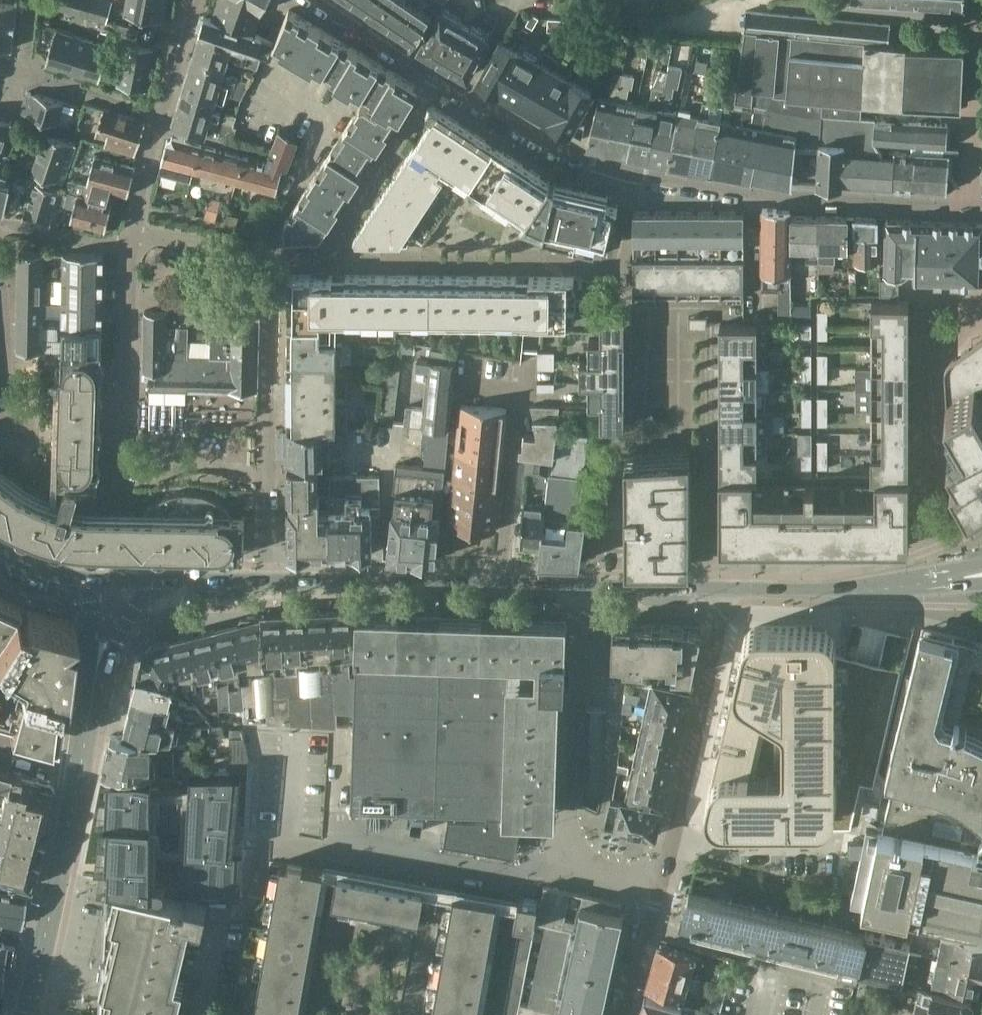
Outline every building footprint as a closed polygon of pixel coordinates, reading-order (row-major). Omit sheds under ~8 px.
[(10,47),(10,48),(13,48),(13,45),(12,45),(15,28),(16,21),(15,21),(17,4),(18,4),(18,1),(16,1),(5,0),(0,0),(0,46),(10,47)] [(59,7),(75,12),(78,0),(61,0),(59,7)] [(75,12),(91,16),(95,0),(78,0),(75,12)] [(91,16),(107,21),(112,0),(111,0),(95,0),(91,16)] [(124,13),(162,20),(162,19),(164,6),(165,6),(166,0),(127,0),(124,13)] [(213,18),(253,32),(261,11),(267,0),(219,0),(213,18)] [(376,20),(389,0),(362,0),(357,8),(376,20)] [(394,32),(415,0),(389,0),(376,20),(394,32)] [(394,32),(412,45),(432,13),(421,5),(424,0),(415,0),(394,32)] [(964,8),(966,8),(966,0),(852,0),(964,8)] [(466,22),(462,20),(443,8),(420,48),(423,49),(422,51),(434,58),(435,57),(438,59),(444,62),(466,22)] [(331,74),(349,45),(289,10),(280,29),(275,40),(273,44),(322,73),(323,71),(331,74)] [(743,30),(745,30),(889,44),(891,24),(746,11),(743,30)] [(526,24),(533,28),(539,17),(532,13),(526,24)] [(232,45),(250,51),(267,57),(275,40),(253,32),(213,18),(204,15),(199,33),(201,33),(201,34),(232,45)] [(555,31),(556,19),(548,18),(547,30),(555,31)] [(556,19),(555,31),(563,31),(564,19),(556,19)] [(588,21),(576,20),(576,28),(588,29),(588,21)] [(467,76),(490,36),(466,22),(444,62),(450,66),(450,67),(464,75),(465,74),(467,76)] [(602,23),(599,34),(607,36),(610,25),(602,23)] [(139,28),(122,24),(119,35),(137,39),(139,28)] [(271,25),(266,37),(275,40),(280,29),(271,25)] [(56,30),(48,57),(46,64),(99,81),(110,46),(56,30)] [(963,48),(963,47),(913,46),(889,44),(745,30),(741,57),(735,101),(754,104),(765,106),(785,110),(800,113),(814,115),(829,116),(829,125),(845,126),(846,117),(851,117),(852,103),(862,103),(862,102),(904,105),(905,101),(944,103),(944,102),(957,103),(957,104),(961,105),(962,101),(961,101),(961,92),(962,92),(962,90),(961,90),(961,82),(962,82),(962,80),(962,72),(963,72),(963,69),(962,69),(962,62),(963,62),(963,59),(963,51),(964,51),(964,48),(963,48)] [(232,45),(201,34),(197,46),(195,45),(192,56),(225,67),(228,56),(237,59),(240,50),(231,47),(232,45)] [(478,81),(497,91),(520,51),(501,41),(478,81)] [(121,64),(150,70),(154,48),(125,42),(121,64)] [(520,51),(497,91),(515,101),(538,61),(537,61),(542,53),(525,43),(520,51)] [(418,87),(349,45),(331,74),(337,77),(335,81),(360,96),(362,94),(382,106),(381,108),(378,113),(394,123),(398,118),(399,119),(418,87)] [(245,64),(256,68),(260,58),(249,54),(245,64)] [(225,67),(192,56),(189,65),(192,65),(189,74),(229,86),(245,90),(249,82),(223,74),(225,67)] [(533,112),(555,71),(538,61),(515,101),(527,108),(533,112)] [(121,64),(117,85),(146,90),(150,70),(121,64)] [(650,159),(669,163),(679,110),(668,108),(671,95),(673,96),(675,89),(678,90),(681,67),(669,65),(664,89),(663,93),(662,92),(650,159)] [(555,71),(533,112),(550,122),(573,81),(555,71)] [(587,145),(608,149),(623,73),(616,72),(613,84),(611,83),(608,99),(599,96),(587,145)] [(608,149),(628,153),(638,102),(628,101),(630,88),(633,88),(635,76),(623,73),(608,149)] [(185,80),(182,90),(215,100),(224,102),(227,93),(242,98),(243,94),(245,90),(229,86),(189,74),(187,81),(185,80)] [(592,92),(573,81),(550,122),(556,125),(569,132),(571,128),(592,92)] [(638,102),(628,153),(628,155),(650,159),(662,92),(663,93),(664,89),(653,87),(650,105),(638,102)] [(181,100),(179,108),(218,120),(221,112),(212,109),(215,100),(182,90),(179,100),(181,100)] [(29,115),(57,123),(64,102),(36,93),(35,94),(27,91),(21,112),(29,114),(29,115)] [(689,169),(690,168),(702,101),(693,99),(691,111),(680,109),(679,110),(669,163),(668,165),(689,169)] [(711,171),(721,118),(721,117),(710,114),(712,102),(702,101),(690,168),(710,172),(711,171)] [(852,103),(851,117),(848,185),(879,187),(881,155),(878,150),(874,143),(875,118),(861,117),(862,103),(852,103)] [(394,123),(378,113),(365,104),(361,105),(338,141),(367,160),(376,147),(378,149),(394,123)] [(753,110),(743,108),(731,175),(752,178),(752,176),(765,106),(754,104),(753,110)] [(618,204),(607,202),(608,196),(556,184),(556,183),(555,183),(550,181),(549,180),(549,181),(436,107),(434,107),(432,106),(431,107),(430,107),(429,108),(428,109),(427,109),(427,111),(427,112),(427,113),(428,115),(428,116),(429,116),(432,119),(417,143),(446,162),(441,170),(522,223),(522,224),(523,224),(543,232),(541,245),(594,257),(597,244),(609,247),(618,204)] [(721,118),(711,171),(731,175),(743,108),(734,106),(732,121),(721,118)] [(752,176),(772,180),(785,110),(765,106),(752,176)] [(135,154),(146,122),(104,108),(96,134),(107,137),(105,145),(135,154)] [(175,115),(172,125),(174,125),(173,126),(206,135),(231,143),(237,127),(233,126),(233,125),(223,122),(218,120),(179,108),(177,116),(175,115)] [(792,184),(793,183),(796,142),(800,113),(785,110),(772,180),(792,184)] [(226,113),(223,122),(233,125),(236,116),(226,113)] [(814,115),(800,113),(796,142),(820,143),(817,183),(842,184),(842,185),(848,185),(851,117),(846,117),(845,126),(829,125),(829,116),(814,115)] [(0,159),(12,122),(12,121),(0,117),(0,159)] [(878,150),(911,152),(944,154),(944,147),(946,147),(948,124),(918,122),(909,122),(909,123),(892,122),(892,120),(876,119),(876,118),(875,118),(874,143),(878,150)] [(267,162),(243,156),(237,183),(275,193),(281,166),(287,168),(298,140),(279,129),(267,162)] [(69,141),(45,133),(32,173),(57,181),(57,180),(64,182),(76,144),(69,142),(69,141)] [(183,168),(195,172),(202,145),(173,137),(167,140),(167,141),(161,163),(159,172),(180,178),(183,168)] [(338,141),(312,180),(344,201),(361,175),(359,173),(367,160),(338,141)] [(381,197),(416,220),(443,179),(437,175),(441,170),(446,162),(417,143),(381,197)] [(202,183),(212,185),(221,150),(202,145),(195,172),(204,174),(202,183)] [(221,150),(212,185),(224,189),(227,180),(237,183),(243,156),(221,150)] [(909,188),(911,152),(878,150),(881,155),(879,187),(909,188)] [(950,155),(944,154),(911,152),(909,188),(947,191),(947,190),(949,190),(957,184),(948,174),(950,155)] [(128,195),(128,194),(135,167),(95,156),(84,194),(83,195),(112,203),(115,192),(128,195)] [(1,206),(6,207),(12,181),(7,180),(8,172),(0,170),(0,208),(1,206)] [(26,204),(22,218),(51,225),(54,211),(57,201),(65,203),(68,191),(33,180),(26,204)] [(285,222),(285,238),(320,237),(344,201),(312,180),(285,222)] [(112,203),(83,195),(77,193),(77,194),(68,191),(65,203),(64,205),(74,207),(70,221),(105,230),(112,203)] [(402,243),(416,220),(381,197),(354,239),(355,240),(356,242),(356,243),(402,244),(402,243)] [(216,220),(220,201),(210,198),(205,217),(216,220)] [(187,206),(185,212),(196,214),(197,208),(187,206)] [(762,208),(762,212),(762,273),(762,286),(779,286),(780,314),(792,314),(791,273),(791,252),(791,216),(792,210),(777,209),(762,208)] [(634,212),(634,296),(641,296),(641,454),(627,454),(626,546),(805,545),(815,546),(909,545),(909,476),(876,476),(872,476),(753,476),(720,476),(707,476),(707,296),(721,296),(743,296),(744,296),(744,258),(744,212),(721,212),(634,212)] [(239,218),(227,215),(225,222),(237,225),(239,218)] [(818,262),(819,216),(810,216),(791,216),(791,252),(802,252),(802,262),(818,262)] [(819,216),(818,262),(835,262),(835,252),(847,252),(847,216),(828,216),(819,216)] [(877,262),(877,227),(877,219),(855,217),(855,262),(871,262),(872,267),(877,267),(877,262)] [(981,283),(981,223),(888,221),(888,220),(886,220),(886,222),(885,273),(898,273),(907,273),(907,272),(916,272),(915,280),(973,282),(981,282),(981,283)] [(19,253),(18,277),(42,277),(43,253),(19,252),(19,253)] [(68,253),(64,253),(64,254),(63,278),(103,279),(104,254),(68,253)] [(321,319),(321,275),(288,275),(288,319),(321,319)] [(321,319),(529,321),(574,322),(574,277),(321,275),(321,319)] [(42,277),(18,277),(18,302),(42,302),(42,277)] [(103,279),(63,278),(63,302),(103,303),(103,279)] [(899,279),(898,279),(880,279),(880,295),(899,296),(899,279)] [(230,358),(230,373),(224,373),(223,390),(258,391),(258,382),(260,291),(240,292),(213,291),(185,290),(185,300),(213,301),(213,339),(212,358),(230,358)] [(18,302),(18,326),(42,327),(42,302),(18,302)] [(103,328),(103,303),(63,302),(63,327),(103,328)] [(872,302),(872,325),(909,325),(909,302),(872,302)] [(149,388),(187,389),(188,339),(188,324),(166,324),(166,311),(145,310),(144,370),(150,370),(149,388)] [(818,325),(828,325),(828,311),(818,311),(818,325)] [(625,359),(625,338),(625,316),(601,316),(601,338),(589,338),(589,359),(625,359)] [(288,319),(288,329),(288,341),(321,341),(321,319),(288,319)] [(812,338),(812,323),(802,323),(802,338),(812,338)] [(720,324),(720,346),(758,346),(758,324),(743,324),(720,324)] [(828,325),(818,325),(818,339),(828,339),(828,325)] [(909,346),(909,325),(872,325),(872,346),(909,346)] [(42,327),(18,326),(17,351),(41,351),(42,327)] [(103,328),(63,327),(62,352),(102,352),(103,328)] [(223,390),(224,373),(230,373),(230,358),(212,358),(213,339),(188,339),(187,389),(223,390)] [(945,375),(945,387),(949,458),(950,462),(950,464),(950,466),(951,467),(952,469),(971,501),(973,505),(974,508),(976,510),(979,511),(981,512),(981,399),(977,389),(981,386),(981,339),(950,362),(947,364),(946,368),(945,371),(945,375)] [(321,341),(288,341),(287,361),(305,362),(337,362),(343,363),(343,342),(321,341)] [(720,346),(720,368),(758,368),(758,346),(720,346)] [(909,346),(872,346),(872,368),(909,368),(909,346)] [(407,405),(405,423),(409,424),(424,425),(425,426),(437,427),(448,428),(451,404),(455,357),(456,352),(430,348),(429,360),(418,359),(416,377),(428,378),(425,407),(407,405)] [(537,360),(555,360),(555,352),(537,351),(537,360)] [(60,420),(100,421),(102,353),(62,353),(60,420)] [(802,354),(802,368),(812,368),(812,354),(802,354)] [(818,368),(828,368),(828,354),(818,354),(818,368)] [(625,382),(625,373),(625,359),(589,359),(581,359),(581,382),(589,382),(625,382)] [(555,360),(537,360),(537,369),(555,369),(555,360)] [(287,361),(288,383),(288,429),(330,428),(330,427),(348,426),(347,372),(337,372),(337,362),(305,362),(287,361)] [(384,413),(395,414),(400,368),(369,365),(368,376),(388,378),(384,413)] [(720,389),(758,389),(758,368),(720,368),(720,389)] [(812,368),(802,368),(802,382),(812,382),(812,368)] [(828,368),(818,368),(818,382),(828,382),(828,368)] [(909,389),(909,368),(872,368),(872,389),(909,389)] [(625,426),(625,411),(625,382),(589,382),(589,403),(601,403),(601,426),(625,426)] [(555,383),(537,383),(537,392),(555,392),(555,383)] [(720,389),(720,411),(758,411),(758,389),(720,389)] [(909,389),(872,389),(872,411),(909,411),(909,389)] [(802,411),(812,411),(812,397),(802,397),(802,411)] [(818,411),(828,411),(828,397),(818,397),(818,411)] [(449,526),(494,530),(495,531),(507,408),(510,409),(510,408),(502,407),(502,408),(462,404),(461,404),(452,492),(449,526)] [(520,453),(527,453),(550,457),(551,457),(556,432),(557,423),(559,406),(531,405),(537,430),(537,435),(524,433),(523,446),(520,445),(520,453)] [(594,411),(564,408),(563,426),(593,429),(594,411)] [(720,433),(758,433),(758,411),(720,411),(720,433)] [(812,411),(802,411),(802,425),(812,425),(812,411)] [(828,425),(828,411),(818,411),(818,425),(828,425)] [(909,433),(909,411),(872,411),(872,433),(909,433)] [(98,494),(100,421),(60,420),(58,485),(65,486),(98,494)] [(424,425),(422,442),(423,442),(425,443),(423,466),(439,468),(445,468),(448,428),(437,427),(425,426),(424,425)] [(317,459),(317,465),(326,465),(326,459),(331,459),(330,428),(288,429),(288,460),(317,459)] [(586,518),(571,517),(571,506),(581,506),(584,477),(584,476),(588,435),(556,432),(551,457),(549,473),(549,475),(546,503),(545,503),(541,548),(540,558),(540,560),(562,561),(580,561),(585,524),(586,518)] [(720,433),(720,454),(758,454),(758,433),(720,433)] [(872,433),(872,454),(909,454),(909,433),(872,433)] [(344,448),(344,436),(331,436),(332,448),(344,448)] [(802,454),(812,454),(812,440),(802,440),(802,454)] [(818,454),(828,454),(828,440),(818,440),(818,454)] [(524,472),(549,475),(549,473),(551,457),(550,457),(527,453),(524,472)] [(758,477),(758,454),(720,454),(720,476),(753,476),(753,477),(758,477)] [(812,454),(802,454),(802,468),(812,468),(812,454)] [(828,454),(818,454),(818,468),(828,468),(828,454)] [(909,476),(909,454),(872,454),(872,476),(872,477),(876,477),(876,476),(909,476)] [(387,532),(384,555),(388,556),(412,557),(418,492),(421,466),(403,464),(396,463),(393,491),(396,491),(395,510),(393,510),(391,533),(387,532)] [(317,465),(305,465),(288,466),(289,524),(330,523),(330,506),(320,506),(320,494),(318,494),(317,465)] [(418,492),(412,557),(437,558),(445,468),(439,468),(423,466),(421,466),(418,492)] [(7,528),(20,535),(41,543),(51,546),(52,546),(80,544),(60,507),(53,505),(36,498),(26,493),(17,487),(2,477),(0,475),(0,524),(7,528)] [(330,476),(330,492),(330,506),(330,523),(331,554),(332,554),(332,555),(339,559),(346,559),(353,555),(353,554),(372,553),(372,511),(380,511),(380,475),(330,476)] [(97,531),(97,513),(98,494),(65,486),(60,507),(80,544),(85,544),(87,543),(88,543),(89,543),(90,542),(91,541),(92,541),(93,540),(94,538),(95,537),(96,535),(96,534),(96,532),(97,531)] [(64,550),(66,549),(76,551),(87,552),(90,554),(99,555),(102,553),(121,553),(132,553),(154,554),(156,555),(157,556),(159,557),(161,557),(163,557),(166,556),(168,555),(169,554),(187,554),(189,556),(190,556),(192,557),(193,557),(194,557),(196,557),(199,557),(200,556),(202,554),(220,555),(222,556),(223,557),(225,558),(227,558),(229,558),(231,557),(233,556),(235,555),(245,555),(245,515),(234,515),(231,511),(230,510),(228,508),(226,506),(221,501),(218,499),(215,497),(211,496),(208,494),(204,493),(200,492),(197,491),(193,491),(189,491),(186,491),(182,491),(178,492),(175,492),(169,494),(164,496),(159,499),(155,502),(149,507),(146,510),(145,511),(144,513),(124,512),(97,513),(97,531),(96,532),(96,534),(96,535),(95,537),(94,538),(93,540),(92,541),(91,541),(90,542),(89,543),(88,543),(87,543),(85,544),(80,544),(52,546),(51,546),(53,548),(54,549),(56,550),(57,551),(59,551),(61,551),(64,550)] [(520,546),(541,548),(545,503),(524,501),(520,546)] [(309,555),(331,554),(330,523),(289,524),(290,556),(294,556),(304,556),(304,555),(309,555)] [(0,593),(0,676),(1,677),(20,667),(55,632),(68,621),(69,620),(73,617),(67,615),(26,604),(20,615),(13,612),(20,602),(0,593)] [(334,697),(331,611),(308,612),(309,656),(323,656),(324,663),(321,666),(310,666),(311,692),(313,692),(313,716),(313,725),(335,726),(334,697)] [(355,655),(353,611),(331,611),(334,697),(335,726),(351,726),(355,655)] [(533,816),(534,816),(556,816),(560,688),(565,688),(566,648),(567,621),(567,618),(359,611),(358,611),(358,612),(356,612),(356,611),(353,611),(355,655),(351,726),(354,727),(351,810),(488,815),(488,819),(448,818),(446,832),(444,842),(515,854),(517,845),(522,816),(533,816)] [(309,656),(308,612),(285,614),(288,695),(290,723),(309,724),(310,706),(306,706),(306,692),(311,692),(310,666),(298,667),(296,664),(295,657),(309,656)] [(288,695),(285,614),(277,614),(265,615),(268,711),(268,722),(290,723),(288,695)] [(268,711),(265,615),(248,616),(248,625),(240,625),(240,623),(239,623),(239,630),(244,708),(245,721),(263,722),(262,711),(268,711)] [(55,632),(20,667),(1,677),(0,680),(0,721),(11,724),(10,728),(9,730),(56,743),(63,690),(54,688),(55,681),(64,684),(68,647),(69,628),(73,628),(72,621),(70,622),(68,621),(55,632)] [(239,623),(215,629),(219,685),(220,709),(244,708),(239,630),(239,623)] [(610,653),(610,662),(672,665),(672,675),(693,676),(703,626),(614,623),(613,653),(610,653)] [(730,822),(731,829),(732,829),(812,829),(831,829),(845,829),(851,829),(861,785),(874,788),(877,772),(887,729),(889,723),(901,670),(879,665),(876,665),(857,660),(845,657),(842,657),(837,656),(836,656),(813,656),(813,626),(788,626),(761,626),(760,626),(759,626),(758,626),(757,627),(755,627),(754,627),(753,628),(752,628),(752,629),(751,630),(750,630),(749,631),(748,632),(748,633),(747,633),(747,634),(746,635),(746,636),(745,637),(745,638),(744,639),(744,640),(739,661),(718,752),(718,754),(707,801),(707,802),(707,804),(707,806),(707,807),(707,808),(707,809),(708,810),(708,811),(709,813),(710,814),(711,815),(712,816),(713,817),(714,818),(715,819),(717,820),(718,821),(719,821),(721,822),(723,822),(724,822),(730,822)] [(922,628),(911,676),(906,675),(888,749),(892,750),(886,774),(895,776),(883,826),(868,823),(857,871),(852,899),(980,926),(981,925),(981,643),(977,642),(970,640),(922,628)] [(203,685),(219,685),(215,629),(194,635),(199,682),(203,682),(203,685)] [(194,635),(173,640),(174,670),(178,674),(181,675),(186,675),(186,677),(191,682),(199,682),(194,635)] [(139,670),(138,671),(173,679),(178,674),(174,670),(173,640),(152,645),(154,651),(148,657),(143,655),(139,670)] [(181,675),(178,674),(173,679),(138,671),(139,671),(135,688),(134,688),(180,700),(181,693),(190,686),(181,675)] [(648,706),(684,714),(689,691),(653,683),(648,706)] [(134,689),(134,690),(131,702),(135,703),(133,710),(181,720),(202,722),(208,719),(196,704),(187,704),(188,702),(180,700),(134,688),(134,689)] [(639,696),(626,693),(625,701),(637,704),(639,696)] [(643,728),(680,736),(684,714),(648,706),(643,728)] [(123,735),(160,735),(212,736),(212,728),(212,723),(208,719),(202,722),(181,720),(133,710),(132,713),(128,712),(124,732),(123,732),(123,735)] [(230,727),(230,736),(241,736),(240,729),(240,728),(230,727)] [(212,736),(225,736),(228,736),(224,728),(212,728),(212,736)] [(638,751),(674,759),(680,736),(643,728),(638,751)] [(111,735),(107,753),(103,771),(109,771),(153,771),(191,770),(190,753),(190,744),(160,745),(160,735),(123,735),(111,735)] [(244,736),(231,736),(231,760),(248,760),(244,736)] [(631,740),(620,738),(620,747),(629,749),(631,740)] [(633,773),(669,781),(674,759),(638,751),(633,773)] [(629,766),(618,764),(618,770),(628,772),(629,766)] [(50,801),(53,789),(54,789),(54,787),(53,787),(50,782),(50,781),(48,780),(47,781),(39,779),(39,778),(21,774),(21,773),(11,770),(11,769),(10,769),(0,767),(0,789),(50,801)] [(103,771),(91,828),(81,874),(152,885),(184,891),(211,895),(241,895),(245,831),(249,771),(231,771),(191,770),(153,771),(109,771),(103,771)] [(628,796),(664,804),(669,781),(633,773),(628,796)] [(46,823),(51,802),(50,802),(50,801),(0,789),(0,812),(46,823)] [(608,812),(605,823),(655,835),(658,824),(657,824),(658,822),(660,821),(662,816),(660,814),(660,812),(661,812),(662,808),(622,799),(618,815),(608,812)] [(876,814),(879,805),(865,802),(863,811),(876,814)] [(363,812),(361,820),(282,806),(245,1014),(503,1014),(528,872),(578,840),(598,814),(589,810),(580,806),(563,830),(532,849),(538,817),(363,812)] [(0,812),(0,834),(41,843),(46,823),(0,812)] [(35,864),(35,863),(33,863),(36,851),(33,851),(34,847),(39,848),(40,845),(40,846),(40,845),(41,843),(0,834),(0,855),(35,864)] [(35,864),(0,855),(0,880),(13,883),(13,881),(26,884),(26,885),(30,886),(31,883),(30,883),(34,866),(35,866),(36,864),(35,864)] [(186,892),(181,890),(179,896),(117,881),(113,900),(109,900),(102,1014),(176,1014),(179,1005),(185,978),(177,976),(193,912),(205,915),(209,897),(186,892)] [(613,956),(622,915),(624,915),(624,914),(620,913),(622,903),(583,894),(580,906),(582,906),(578,921),(564,918),(571,891),(545,885),(541,900),(537,922),(537,923),(546,925),(528,1005),(521,1003),(520,1006),(519,1012),(519,1014),(600,1014),(613,956)] [(17,924),(20,924),(21,921),(24,919),(25,913),(23,910),(24,903),(28,901),(29,893),(0,889),(0,921),(17,924)] [(866,934),(865,934),(755,907),(689,891),(683,917),(686,918),(685,920),(692,922),(690,930),(858,971),(866,934)] [(520,925),(519,932),(533,935),(535,927),(520,925)] [(519,932),(517,940),(532,943),(533,935),(519,932)] [(902,981),(909,952),(910,943),(866,934),(858,971),(902,981)] [(981,967),(981,943),(942,934),(937,958),(981,967)] [(517,940),(516,947),(531,949),(532,943),(517,940)] [(1,963),(1,962),(12,964),(14,946),(4,944),(4,943),(0,942),(0,963),(1,963)] [(654,965),(688,975),(692,962),(699,964),(702,956),(662,944),(659,953),(658,952),(654,965)] [(516,947),(515,953),(529,955),(531,949),(516,947)] [(515,953),(514,959),(528,962),(529,955),(515,953)] [(937,958),(932,981),(978,991),(981,976),(981,967),(937,958)] [(514,959),(513,965),(527,968),(528,962),(514,959)] [(5,984),(8,982),(9,975),(7,972),(8,964),(12,964),(1,962),(1,963),(0,963),(0,984),(5,984)] [(513,965),(512,972),(526,974),(527,968),(513,965)] [(654,965),(650,978),(652,978),(650,987),(690,998),(692,990),(685,987),(688,975),(654,965)] [(716,983),(727,986),(731,973),(720,970),(716,983)] [(512,972),(510,978),(524,980),(526,974),(512,972)] [(861,977),(856,998),(869,1001),(874,980),(861,977)] [(509,983),(509,984),(523,987),(524,980),(510,978),(509,983)] [(727,986),(716,983),(712,997),(723,1000),(727,986)] [(509,984),(508,991),(522,993),(523,987),(509,984)] [(915,1011),(929,1014),(969,1014),(973,1013),(975,1006),(972,1003),(972,1001),(933,992),(920,989),(918,1000),(917,1000),(914,1011),(915,1011)] [(508,991),(507,997),(521,999),(522,993),(508,991)] [(639,1014),(709,1014),(710,1013),(645,994),(641,1010),(639,1014)] [(507,997),(506,1003),(520,1006),(521,999),(507,997)] [(506,1003),(505,1010),(518,1012),(520,1006),(506,1003)]
